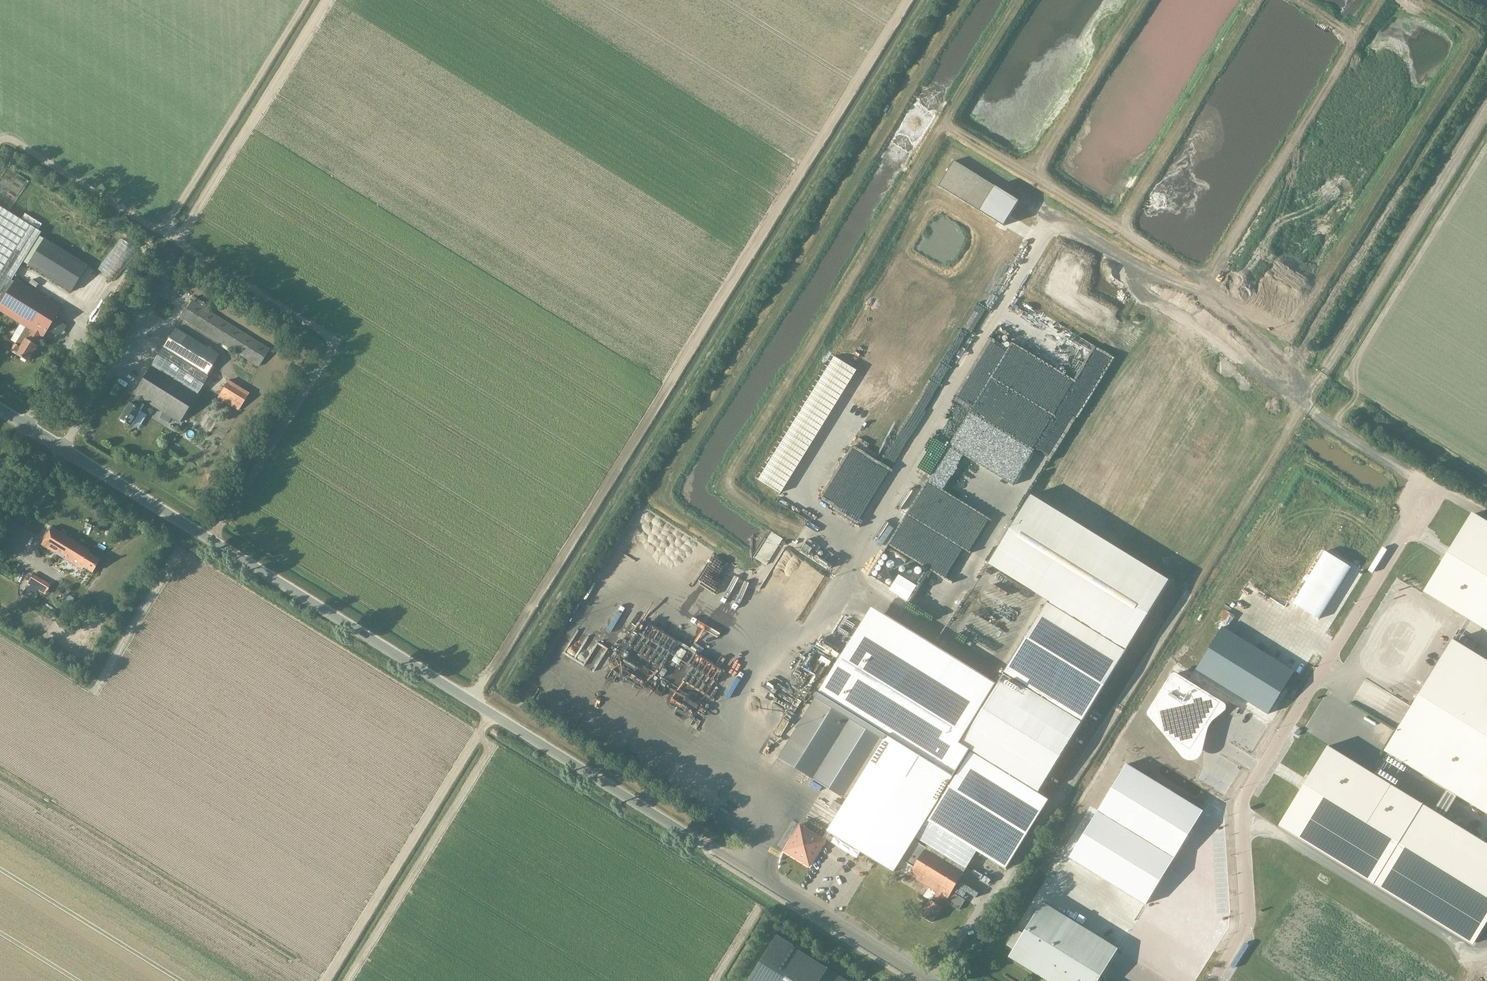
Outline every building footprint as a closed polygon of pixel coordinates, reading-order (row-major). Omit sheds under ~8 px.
[(954,160),(939,186),(1004,226),(1019,201),(954,160)] [(1058,178),(1063,175),(1059,168),(1054,171),(1058,178)] [(26,327),(15,345),(11,351),(16,354),(27,361),(37,346),(35,345),(40,336),(43,338),(61,308),(16,279),(14,282),(11,280),(23,262),(71,292),(87,266),(44,239),(39,236),(41,232),(0,207),(0,311),(26,327)] [(258,367),(269,350),(192,301),(181,318),(258,367)] [(179,422),(194,398),(196,395),(197,395),(209,376),(206,375),(219,355),(175,328),(134,394),(137,396),(131,404),(129,403),(120,419),(131,426),(141,410),(139,409),(144,401),(179,422)] [(238,411),(249,393),(228,380),(217,398),(238,411)] [(1093,474),(1101,476),(1103,469),(1096,467),(1093,474)] [(801,484),(800,474),(790,474),(791,485),(801,484)] [(1147,496),(1151,485),(1146,484),(1143,494),(1147,496)] [(780,505),(791,506),(792,494),(782,493),(780,505)] [(1006,868),(1049,800),(1038,793),(1169,580),(1111,544),(1031,494),(989,563),(1049,600),(997,683),(996,682),(982,704),(859,628),(836,665),(819,693),(818,692),(817,692),(818,693),(779,757),(847,799),(843,806),(834,800),(834,801),(835,802),(831,808),(839,812),(828,830),(894,871),(896,867),(909,875),(929,887),(924,896),(930,900),(921,915),(932,922),(941,906),(945,901),(959,910),(965,900),(952,891),(964,871),(977,850),(1006,868)] [(1139,494),(1126,515),(1130,518),(1143,497),(1139,494)] [(934,541),(904,526),(908,518),(908,511),(888,550),(888,557),(894,563),(895,564),(904,564),(904,547),(931,547),(931,544),(939,548),(932,561),(939,567),(938,576),(943,579),(951,579),(954,582),(958,577),(963,582),(968,584),(974,578),(978,570),(983,570),(983,564),(950,548),(941,547),(943,544),(942,544),(937,538),(934,541)] [(1424,591),(1486,630),(1486,525),(1471,515),(1424,591)] [(52,528),(41,545),(82,570),(84,567),(93,573),(96,569),(95,568),(100,561),(88,553),(89,551),(52,528)] [(766,569),(783,542),(772,535),(755,562),(766,569)] [(1317,620),(1349,568),(1324,552),(1291,604),(1317,620)] [(790,555),(779,569),(783,572),(794,558),(790,555)] [(712,558),(708,566),(718,571),(722,563),(712,558)] [(45,595),(51,585),(33,574),(27,584),(45,595)] [(800,593),(804,596),(817,581),(809,574),(802,583),(805,586),(800,593)] [(917,586),(899,575),(890,590),(907,601),(917,586)] [(71,604),(74,598),(68,594),(65,600),(71,604)] [(923,622),(937,638),(952,624),(945,617),(950,612),(943,604),(923,622)] [(1223,627),(1196,669),(1232,692),(1258,649),(1223,627)] [(645,640),(673,655),(678,646),(650,630),(645,640)] [(1384,751),(1447,789),(1457,795),(1486,814),(1486,661),(1452,640),(1384,751)] [(1258,649),(1232,692),(1268,714),(1294,671),(1258,649)] [(950,660),(976,670),(980,660),(954,650),(950,660)] [(678,668),(687,656),(680,651),(671,664),(678,668)] [(1173,674),(1157,700),(1165,732),(1179,741),(1178,741),(1185,745),(1192,733),(1198,736),(1202,730),(1213,713),(1219,703),(1191,685),(1173,674)] [(659,704),(665,692),(656,687),(650,699),(659,704)] [(1235,705),(1229,702),(1224,711),(1229,714),(1235,705)] [(1279,825),(1473,944),(1486,921),(1486,844),(1444,817),(1457,795),(1447,789),(1433,811),(1327,746),(1279,825)] [(1127,764),(1070,857),(1146,904),(1203,811),(1127,764)] [(810,865),(825,840),(800,824),(784,850),(810,865)] [(859,850),(854,847),(848,857),(853,860),(859,850)] [(869,856),(861,851),(857,856),(866,861),(869,856)] [(1007,945),(1013,949),(1009,956),(1049,980),(1103,980),(1099,979),(1102,976),(1118,948),(1049,906),(1042,902),(1023,933),(1016,929),(1007,945)] [(833,972),(776,937),(749,980),(827,980),(833,972)] [(833,972),(827,980),(848,980),(833,972)]
